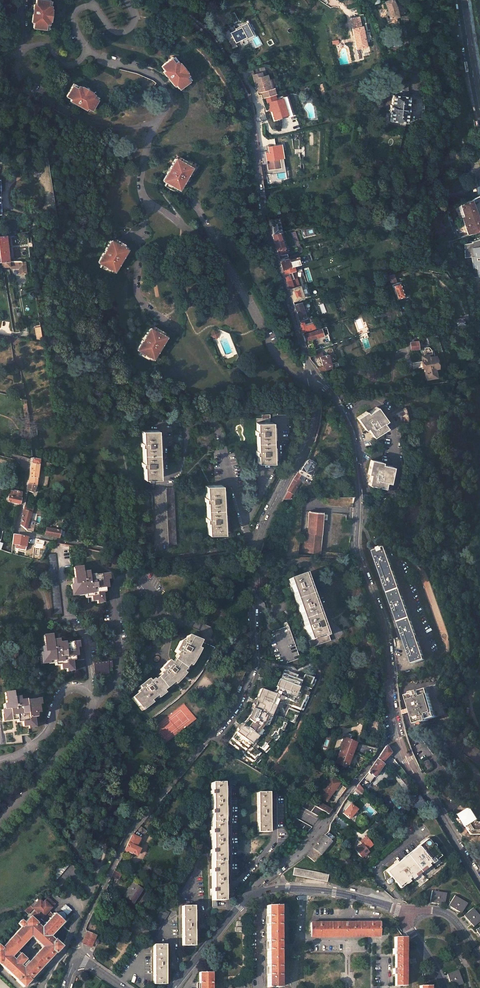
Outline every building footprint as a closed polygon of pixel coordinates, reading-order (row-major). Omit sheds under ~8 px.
[(16,0),(9,0),(8,26),(14,27),(16,0)] [(46,30),(47,21),(48,22),(50,10),(49,10),(50,1),(39,0),(35,0),(34,5),(32,5),(30,22),(32,23),(32,28),(46,30)] [(388,10),(389,19),(398,16),(396,7),(393,0),(387,0),(384,1),(388,10)] [(351,17),(353,27),(352,28),(356,49),(366,46),(362,26),(361,26),(359,16),(351,17)] [(251,35),(246,25),(229,33),(233,43),(251,35)] [(161,72),(172,86),(173,85),(177,89),(188,80),(183,73),(184,73),(177,64),(176,64),(171,58),(159,67),(162,71),(161,72)] [(274,99),(270,89),(267,90),(264,81),(265,81),(264,76),(259,77),(258,74),(251,76),(254,85),(255,85),(258,93),(260,93),(262,99),(263,99),(265,104),(268,103),(271,111),(270,111),(273,122),(281,120),(281,119),(290,116),(286,102),(284,103),(282,97),(274,99)] [(79,88),(72,84),(68,90),(64,96),(69,99),(68,101),(84,110),(85,108),(89,110),(97,98),(89,93),(90,93),(80,87),(79,88)] [(390,121),(406,123),(407,113),(408,113),(408,106),(408,97),(393,95),(392,105),(390,105),(390,111),(391,111),(390,121)] [(280,147),(278,146),(275,144),(274,143),(270,144),(270,147),(269,149),(264,150),(266,160),(272,159),(272,168),(281,166),(279,158),(282,157),(280,147)] [(187,162),(178,157),(176,160),(173,158),(167,167),(168,168),(166,171),(160,180),(163,182),(162,185),(171,191),(172,189),(174,185),(178,187),(183,177),(181,177),(183,174),(184,175),(187,170),(184,168),(186,164),(187,162)] [(379,168),(382,160),(375,159),(373,167),(379,168)] [(462,216),(467,234),(479,229),(479,227),(471,200),(465,202),(460,205),(464,215),(462,216)] [(269,220),(271,234),(279,232),(280,232),(277,218),(269,220)] [(279,232),(271,234),(272,238),(277,253),(285,251),(279,232)] [(2,262),(10,261),(7,234),(0,235),(0,262),(2,262)] [(470,241),(471,242),(464,243),(464,258),(471,256),(472,260),(470,260),(479,307),(479,237),(470,241)] [(119,250),(122,245),(123,244),(113,238),(112,241),(108,240),(103,249),(104,249),(102,252),(101,252),(96,261),(99,263),(97,266),(106,272),(107,270),(110,266),(113,268),(118,259),(117,258),(118,255),(120,256),(122,251),(119,250)] [(287,258),(279,260),(282,268),(292,265),(298,264),(297,259),(288,261),(287,258)] [(292,301),(302,297),(298,286),(293,287),(290,279),(293,278),(291,271),(293,270),(292,265),(282,268),(282,270),(284,278),(292,301)] [(402,296),(403,295),(398,281),(396,282),(393,274),(388,276),(396,298),(402,296)] [(302,317),(298,304),(301,303),(300,301),(293,304),(297,318),(302,317)] [(215,319),(220,312),(212,307),(207,315),(215,319)] [(461,318),(454,320),(456,326),(463,324),(461,318)] [(298,320),(302,333),(313,329),(312,322),(304,324),(302,319),(298,320)] [(160,330),(151,326),(150,328),(147,327),(141,336),(142,336),(140,339),(134,349),(138,350),(136,354),(145,359),(146,357),(148,353),(152,355),(157,345),(155,344),(156,342),(158,343),(160,338),(157,337),(160,332),(160,330)] [(327,332),(325,326),(303,335),(305,341),(325,334),(325,333),(327,332)] [(213,329),(210,336),(217,339),(220,333),(213,329)] [(325,366),(331,364),(327,354),(316,358),(319,366),(318,367),(320,371),(326,369),(325,366)] [(427,379),(436,376),(434,368),(437,367),(434,355),(428,357),(427,354),(421,356),(423,364),(425,370),(427,379)] [(443,381),(430,384),(432,391),(444,388),(443,381)] [(383,422),(386,420),(376,407),(367,413),(366,411),(356,418),(360,423),(365,430),(367,428),(373,437),(386,428),(383,422)] [(255,417),(257,462),(273,461),(272,443),(271,421),(269,421),(268,413),(261,414),(261,417),(255,417)] [(150,478),(157,478),(156,457),(155,429),(139,430),(142,490),(151,489),(150,478)] [(40,460),(40,459),(31,458),(26,490),(32,492),(36,484),(39,463),(50,466),(50,465),(51,462),(40,460)] [(307,476),(310,470),(309,470),(313,461),(307,458),(298,471),(304,474),(307,476)] [(370,474),(368,484),(384,487),(385,481),(388,482),(392,465),(381,463),(382,461),(371,459),(369,468),(368,474),(370,474)] [(256,465),(248,465),(249,492),(257,492),(256,465)] [(296,475),(295,477),(299,479),(301,480),(304,474),(298,471),(296,475)] [(295,477),(293,479),(287,490),(292,493),(299,479),(295,477)] [(204,485),(207,534),(223,532),(221,507),(219,484),(204,485)] [(164,487),(167,543),(174,543),(171,487),(164,487)] [(290,498),(292,493),(287,490),(283,499),(290,498)] [(6,502),(7,502),(18,504),(20,492),(13,491),(12,493),(10,492),(9,495),(8,494),(6,502)] [(142,492),(145,544),(152,544),(150,492),(142,492)] [(335,501),(335,503),(353,503),(353,495),(332,496),(332,501),(335,501)] [(32,527),(26,525),(31,512),(23,509),(20,526),(27,532),(30,532),(32,527)] [(306,531),(305,551),(320,552),(322,512),(309,511),(309,512),(306,512),(306,519),(309,519),(308,532),(306,531)] [(58,539),(60,530),(46,527),(44,536),(58,539)] [(12,546),(19,547),(19,551),(27,552),(29,536),(14,535),(12,546)] [(393,611),(394,610),(401,629),(400,629),(401,632),(402,636),(404,635),(409,650),(407,651),(408,653),(409,656),(411,656),(414,663),(425,660),(385,548),(384,548),(384,547),(381,548),(380,545),(374,547),(375,551),(374,552),(376,559),(375,560),(376,562),(377,565),(378,564),(383,579),(382,580),(383,583),(384,586),(386,585),(392,604),(391,605),(392,608),(393,611)] [(47,556),(52,617),(59,616),(54,555),(47,556)] [(74,582),(69,583),(70,589),(70,594),(89,593),(90,600),(96,600),(96,602),(102,602),(101,588),(106,587),(105,579),(107,579),(107,573),(93,574),(93,576),(88,576),(87,570),(81,570),(81,565),(73,565),(74,582)] [(288,580),(309,640),(308,641),(310,648),(329,641),(306,574),(288,580)] [(299,658),(287,626),(269,633),(267,634),(278,663),(283,664),(299,658)] [(170,663),(171,665),(169,667),(164,663),(162,665),(161,667),(165,671),(163,674),(162,673),(160,674),(156,678),(152,681),(151,679),(148,682),(146,680),(142,683),(138,686),(140,688),(139,689),(139,691),(130,698),(149,721),(160,713),(165,709),(178,698),(187,688),(194,679),(198,673),(204,662),(207,656),(211,644),(183,635),(181,643),(177,642),(175,646),(173,651),(175,652),(173,655),(175,656),(173,659),(170,663)] [(74,645),(72,645),(61,647),(61,649),(59,649),(56,649),(55,642),(49,643),(49,638),(41,638),(42,654),(37,654),(38,666),(58,664),(58,672),(64,672),(64,675),(71,674),(69,660),(74,659),(73,651),(75,651),(74,645)] [(73,651),(74,659),(76,681),(83,680),(79,641),(72,642),(72,645),(74,645),(75,651),(73,651)] [(100,675),(106,675),(106,671),(109,671),(108,661),(102,662),(102,665),(91,667),(92,678),(96,678),(100,677),(100,675)] [(277,734),(286,720),(291,722),(293,716),(296,716),(297,713),(292,710),(293,707),(298,709),(304,696),(306,696),(311,686),(309,685),(311,678),(304,675),(302,678),(298,677),(283,670),(273,694),(260,689),(256,699),(253,706),(249,716),(242,724),(237,730),(228,741),(255,763),(259,758),(261,759),(264,756),(257,751),(260,748),(264,752),(269,746),(271,748),(276,742),(274,740),(278,735),(277,734)] [(429,677),(426,676),(425,678),(422,677),(421,678),(417,677),(415,683),(418,684),(419,682),(423,683),(423,681),(426,683),(428,681),(431,682),(431,680),(435,681),(436,680),(438,681),(441,675),(438,674),(437,676),(434,675),(433,676),(430,675),(429,677)] [(410,710),(414,724),(433,718),(435,716),(436,715),(437,714),(438,713),(440,712),(443,711),(442,709),(447,708),(439,683),(426,687),(427,689),(419,692),(419,691),(413,693),(413,694),(405,696),(410,710)] [(13,694),(4,695),(6,711),(1,712),(2,721),(3,723),(15,722),(21,721),(22,728),(28,728),(28,730),(34,730),(32,716),(37,715),(36,707),(39,707),(38,701),(25,703),(25,704),(20,704),(19,699),(13,700),(13,694)] [(347,766),(352,752),(355,743),(343,738),(335,763),(344,769),(345,765),(347,766)] [(357,743),(354,753),(369,759),(377,749),(357,743)] [(370,773),(375,777),(383,764),(381,763),(391,753),(386,745),(367,773),(369,775),(370,773)] [(392,754),(391,753),(381,763),(383,764),(392,754)] [(425,762),(427,764),(429,769),(433,767),(430,760),(425,762)] [(407,774),(399,764),(394,769),(401,778),(407,774)] [(327,802),(342,782),(332,775),(317,795),(327,802)] [(217,900),(224,900),(224,891),(224,874),(223,855),(223,835),(223,815),(223,795),(223,783),(212,783),(212,792),(211,792),(211,797),(212,797),(212,812),(211,812),(211,817),(212,817),(212,831),(211,831),(211,837),(212,836),(212,851),(211,851),(211,856),(212,856),(212,871),(211,871),(211,876),(212,876),(212,890),(211,890),(211,894),(212,894),(212,900),(213,901),(213,907),(217,907),(217,900)] [(257,793),(257,798),(258,832),(269,832),(269,826),(269,800),(269,793),(257,793)] [(305,800),(302,807),(319,817),(323,811),(318,808),(311,803),(305,800)] [(318,808),(323,811),(328,814),(331,810),(320,803),(318,808)] [(343,812),(349,818),(357,810),(350,804),(343,812)] [(460,815),(472,834),(479,834),(479,823),(477,823),(469,809),(460,815)] [(296,818),(293,825),(307,833),(312,827),(296,818)] [(138,829),(143,834),(146,831),(140,826),(138,829)] [(330,841),(333,837),(327,833),(323,836),(307,855),(315,862),(330,841)] [(138,839),(132,836),(128,845),(125,850),(136,855),(136,854),(138,855),(139,851),(138,851),(139,849),(137,848),(134,847),(138,839)] [(365,837),(359,842),(361,843),(366,850),(372,845),(365,837)] [(426,839),(386,872),(392,880),(393,881),(399,889),(412,878),(438,858),(440,856),(426,839)] [(366,850),(361,843),(354,849),(361,858),(368,853),(366,850)] [(72,861),(67,856),(50,874),(56,879),(72,861)] [(412,878),(419,886),(445,866),(438,858),(412,878)] [(187,865),(172,892),(178,896),(194,869),(187,865)] [(293,876),(326,881),(328,874),(295,868),(293,876)] [(132,884),(129,888),(130,889),(125,897),(133,903),(135,899),(136,899),(142,890),(132,884)] [(441,903),(444,903),(446,892),(432,890),(430,901),(434,902),(441,903)] [(461,912),(467,903),(454,895),(449,905),(452,907),(459,911),(461,912)] [(41,927),(36,922),(41,918),(45,922),(53,913),(49,909),(55,903),(48,896),(43,901),(40,898),(33,906),(30,903),(25,908),(29,912),(34,907),(36,909),(24,922),(20,918),(16,922),(20,926),(1,947),(0,947),(0,964),(16,979),(16,980),(23,987),(30,980),(29,979),(54,953),(55,953),(62,946),(54,939),(54,940),(50,936),(41,927)] [(41,927),(50,936),(64,921),(63,919),(64,918),(65,916),(65,915),(65,914),(64,914),(66,912),(68,914),(72,909),(66,903),(62,908),(64,910),(62,911),(61,911),(60,911),(59,910),(58,910),(59,911),(58,912),(57,912),(56,913),(55,912),(53,913),(45,922),(41,927)] [(194,946),(194,906),(182,906),(183,915),(183,939),(183,945),(194,946)] [(281,967),(279,967),(279,950),(281,950),(281,946),(281,941),(279,941),(279,925),(281,925),(281,920),(281,916),(279,916),(279,906),(267,906),(268,987),(279,987),(279,975),(281,975),(281,971),(281,967)] [(162,908),(151,927),(147,935),(153,939),(169,912),(162,908)] [(464,915),(467,918),(472,923),(474,926),(479,920),(479,917),(472,908),(464,915)] [(380,921),(312,922),(312,933),(312,934),(380,933),(380,921)] [(87,932),(82,944),(86,945),(91,947),(96,936),(87,932)] [(393,951),(393,954),(395,954),(395,968),(393,968),(393,971),(393,974),(395,974),(395,985),(405,985),(404,947),(404,937),(395,936),(395,948),(393,948),(393,951)] [(165,984),(165,945),(153,945),(153,955),(153,976),(153,984),(165,984)] [(451,985),(452,987),(463,983),(457,969),(447,974),(448,977),(451,985)] [(211,972),(199,972),(199,983),(198,983),(198,987),(211,987),(211,972)]
